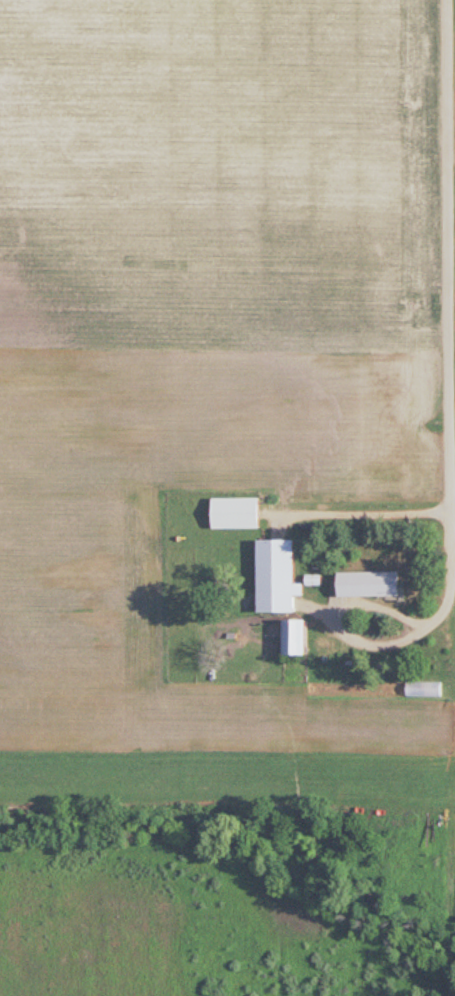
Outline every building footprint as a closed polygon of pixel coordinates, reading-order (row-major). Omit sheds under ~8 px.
[(258,611),(294,611),(294,593),(303,593),(303,582),(294,582),(294,538),(257,539),(258,611)] [(338,595),(399,595),(399,571),(338,571),(338,595)] [(283,653),(305,653),(305,617),(283,617),(283,653)]
